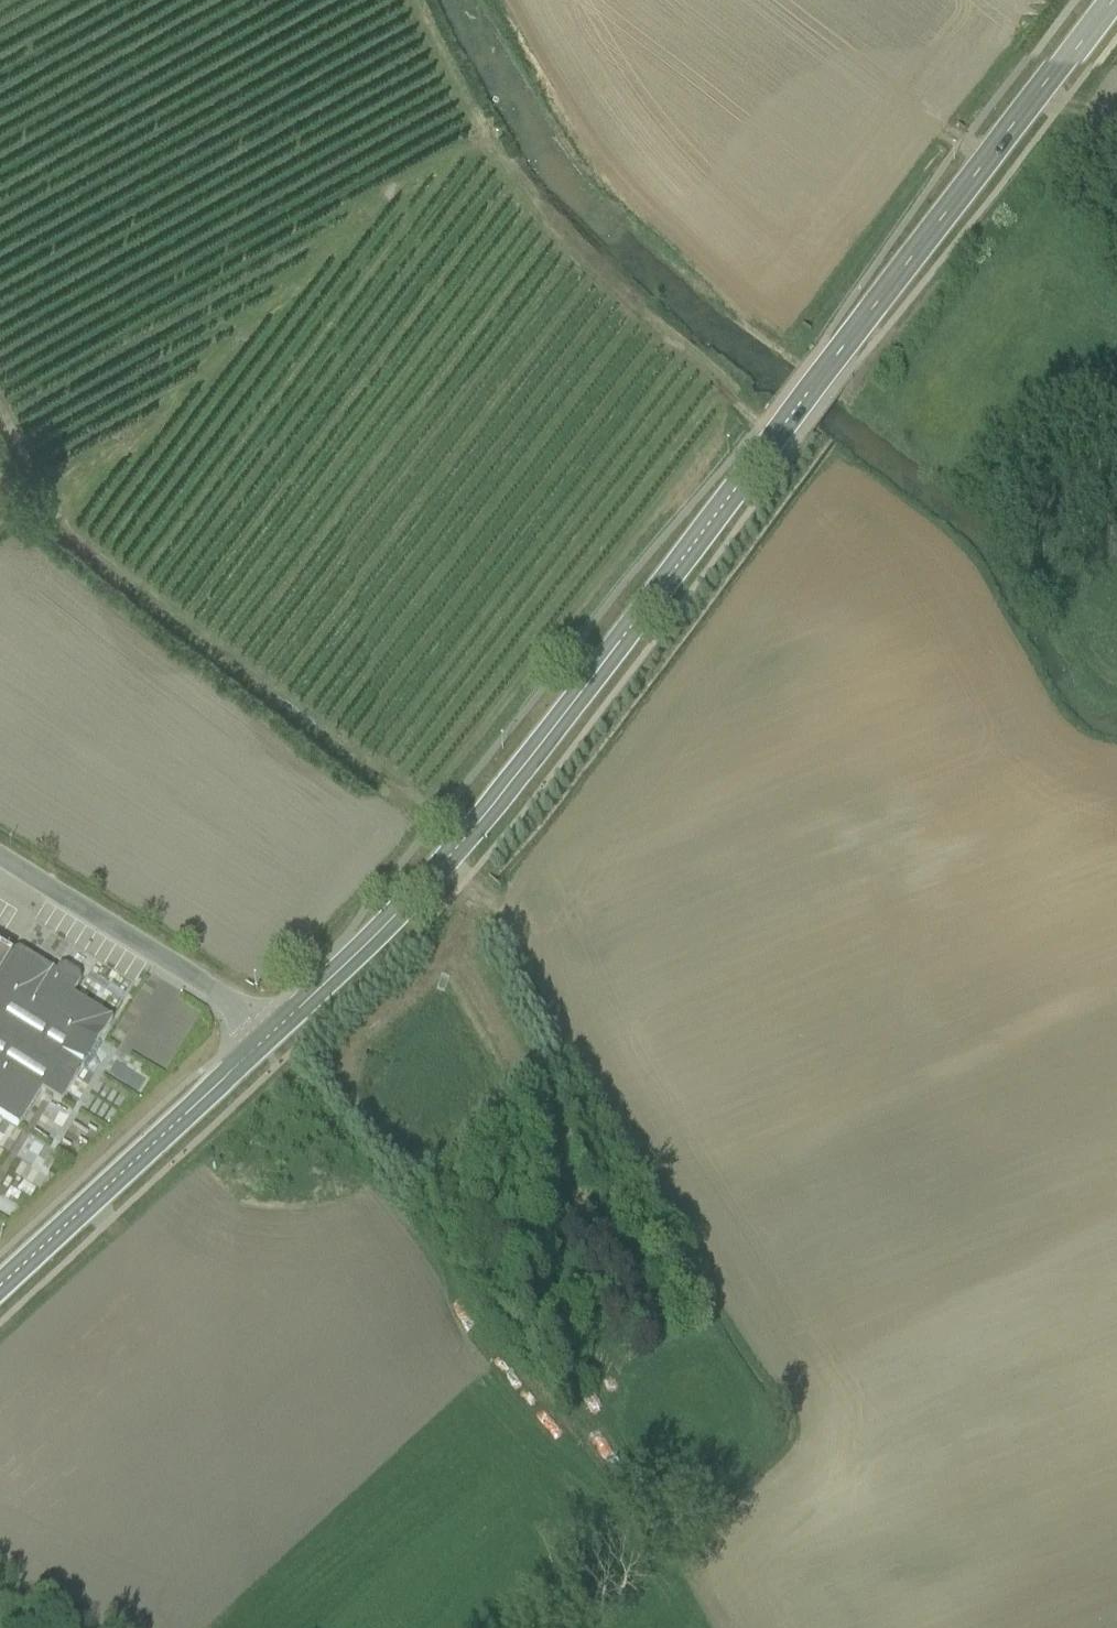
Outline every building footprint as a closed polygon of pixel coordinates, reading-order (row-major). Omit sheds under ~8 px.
[(20,958),(0,946),(0,991),(20,958)] [(0,991),(0,1117),(22,1130),(45,1093),(67,1106),(117,1023),(76,998),(86,982),(66,970),(59,982),(20,958),(0,991)]
